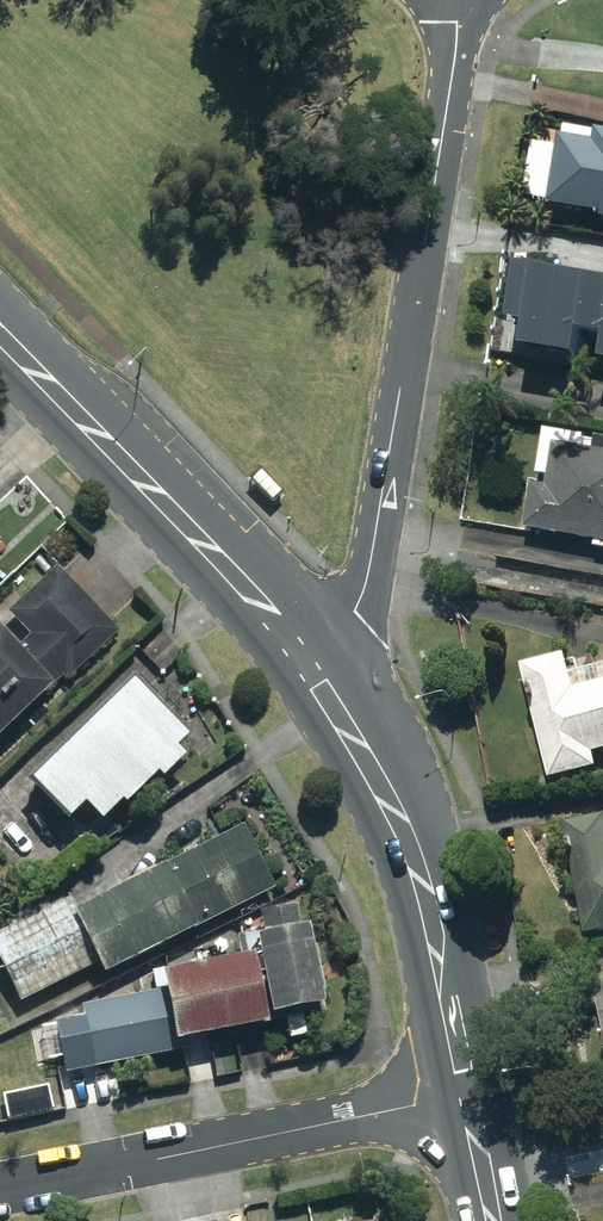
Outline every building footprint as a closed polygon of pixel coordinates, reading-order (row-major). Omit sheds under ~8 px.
[(561,206),(602,213),(602,142),(572,137),(561,206)] [(518,317),(535,320),(530,345),(584,354),(588,330),(602,332),(602,279),(527,266),(518,317)] [(534,531),(602,541),(602,438),(547,430),(534,531)] [(125,632),(61,567),(14,613),(35,636),(24,647),(7,629),(0,635),(0,753),(125,632)] [(533,665),(560,780),(602,770),(602,757),(602,754),(602,668),(580,673),(576,655),(533,665)] [(145,680),(41,783),(80,821),(95,807),(111,824),(131,805),(134,807),(167,776),(172,781),(194,759),(186,750),(199,737),(145,680)] [(574,819),(594,933),(602,931),(602,812),(574,819)] [(0,937),(0,954),(26,1003),(105,963),(112,976),(283,888),(251,825),(83,912),(75,901),(0,937)] [(267,938),(283,1017),(335,1006),(319,927),(308,929),(303,906),(267,913),(272,937),(267,938)] [(60,1021),(71,1075),(195,1050),(194,1042),(278,1025),(274,990),(263,956),(172,974),(175,989),(88,1007),(89,1015),(60,1021)]
